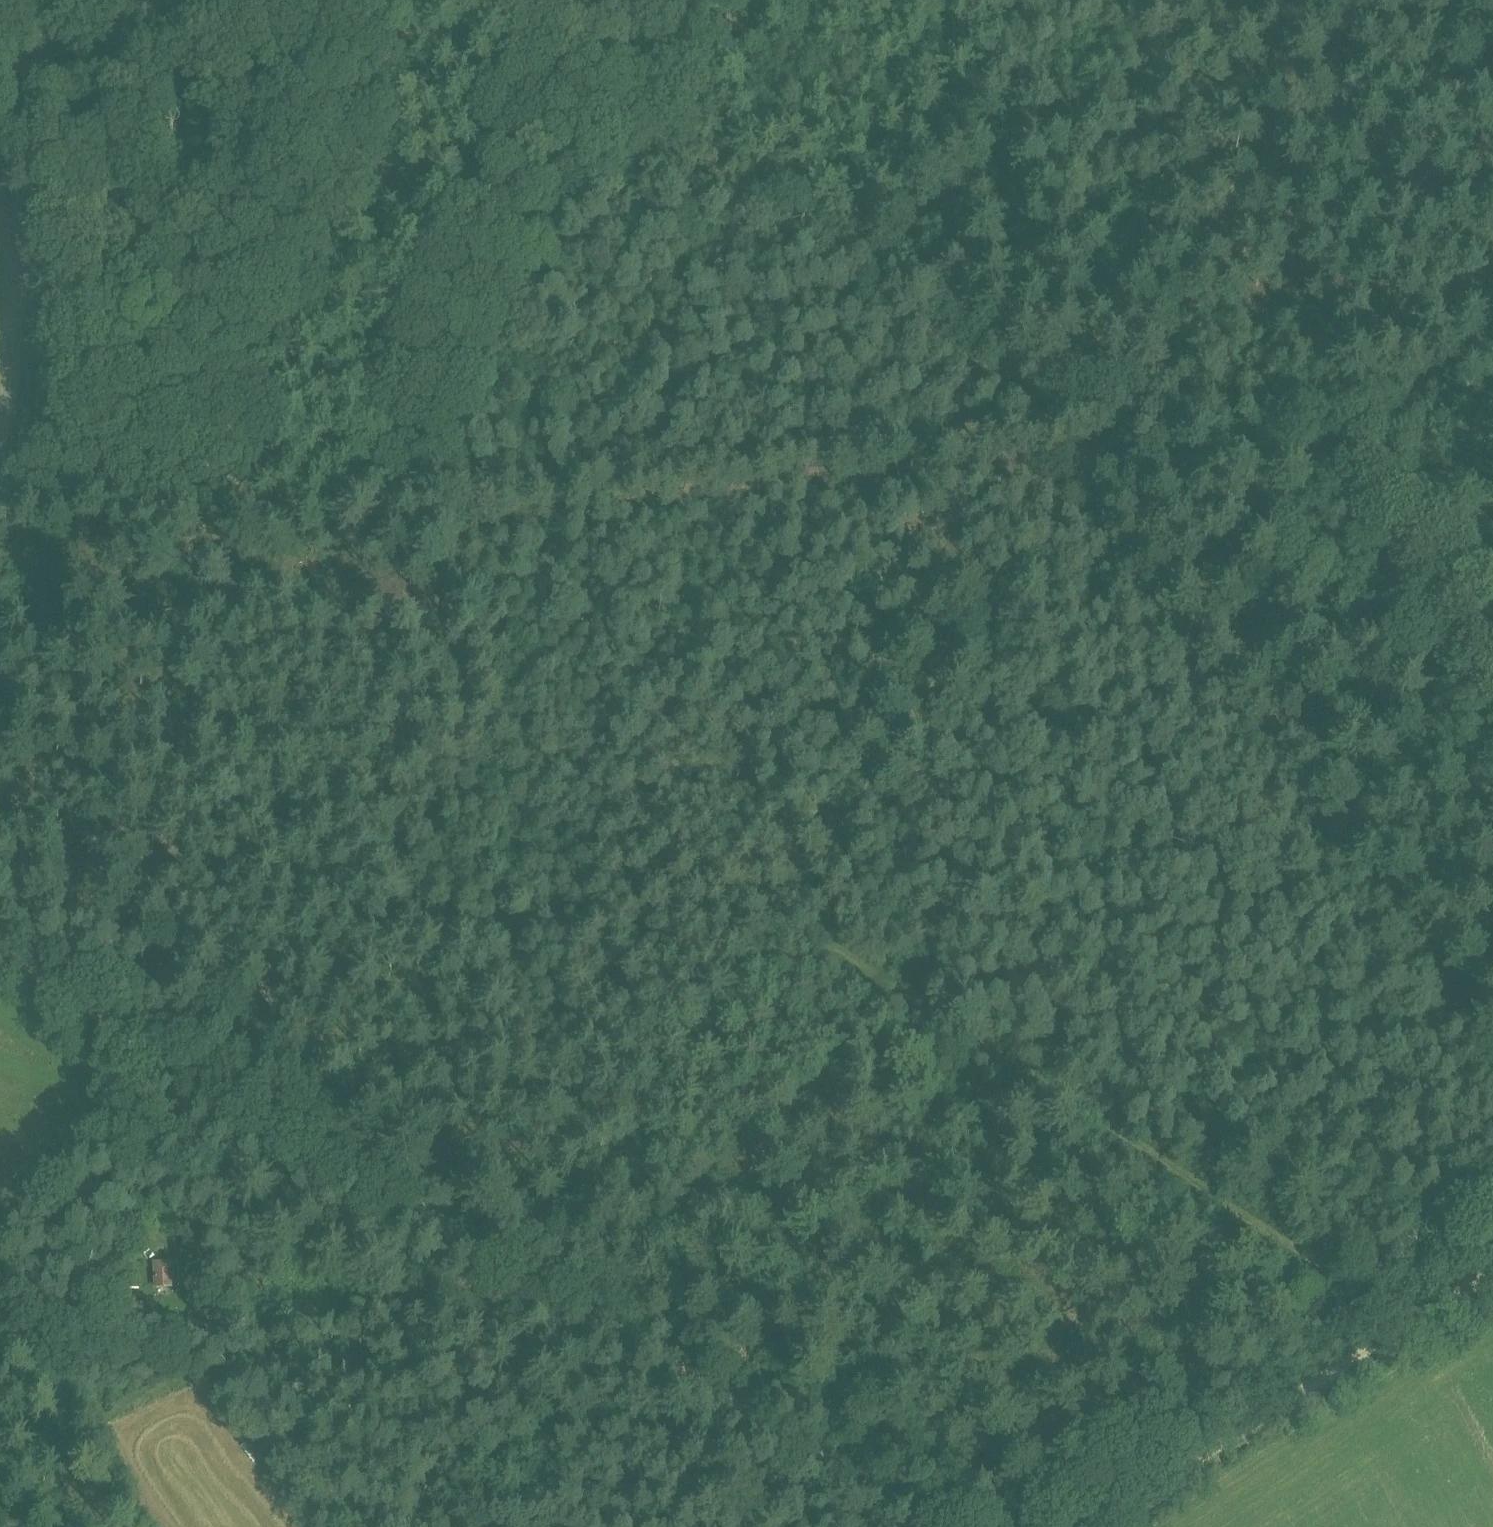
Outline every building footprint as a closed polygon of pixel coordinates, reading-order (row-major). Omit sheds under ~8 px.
[(154,1264),(155,1287),(172,1286),(171,1263),(154,1264)]
